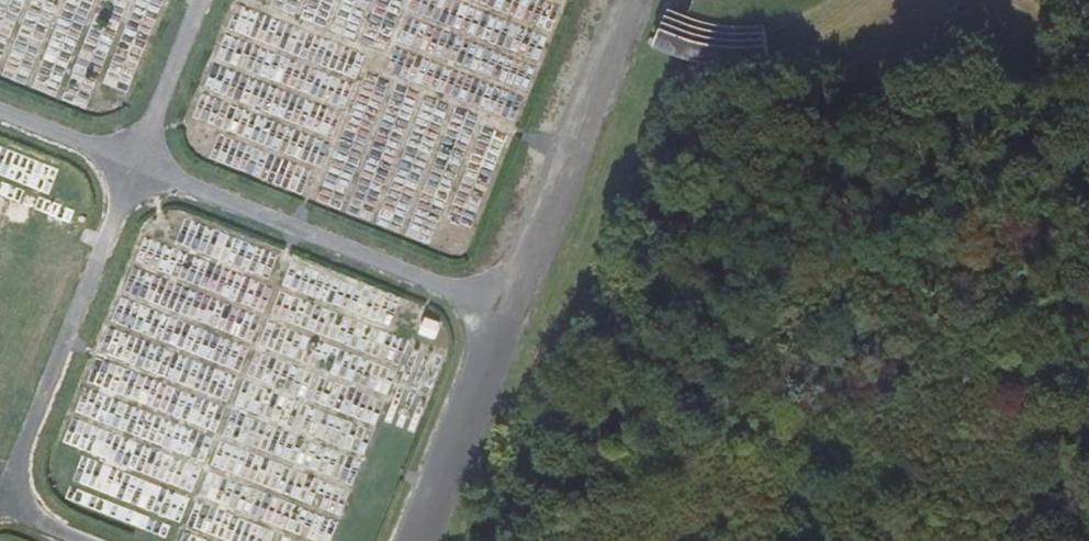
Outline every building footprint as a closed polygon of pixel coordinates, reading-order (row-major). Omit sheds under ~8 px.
[(696,54),(703,15),(665,8),(658,47),(696,54)] [(750,57),(770,53),(765,24),(733,30),(736,45),(748,43),(750,57)]
